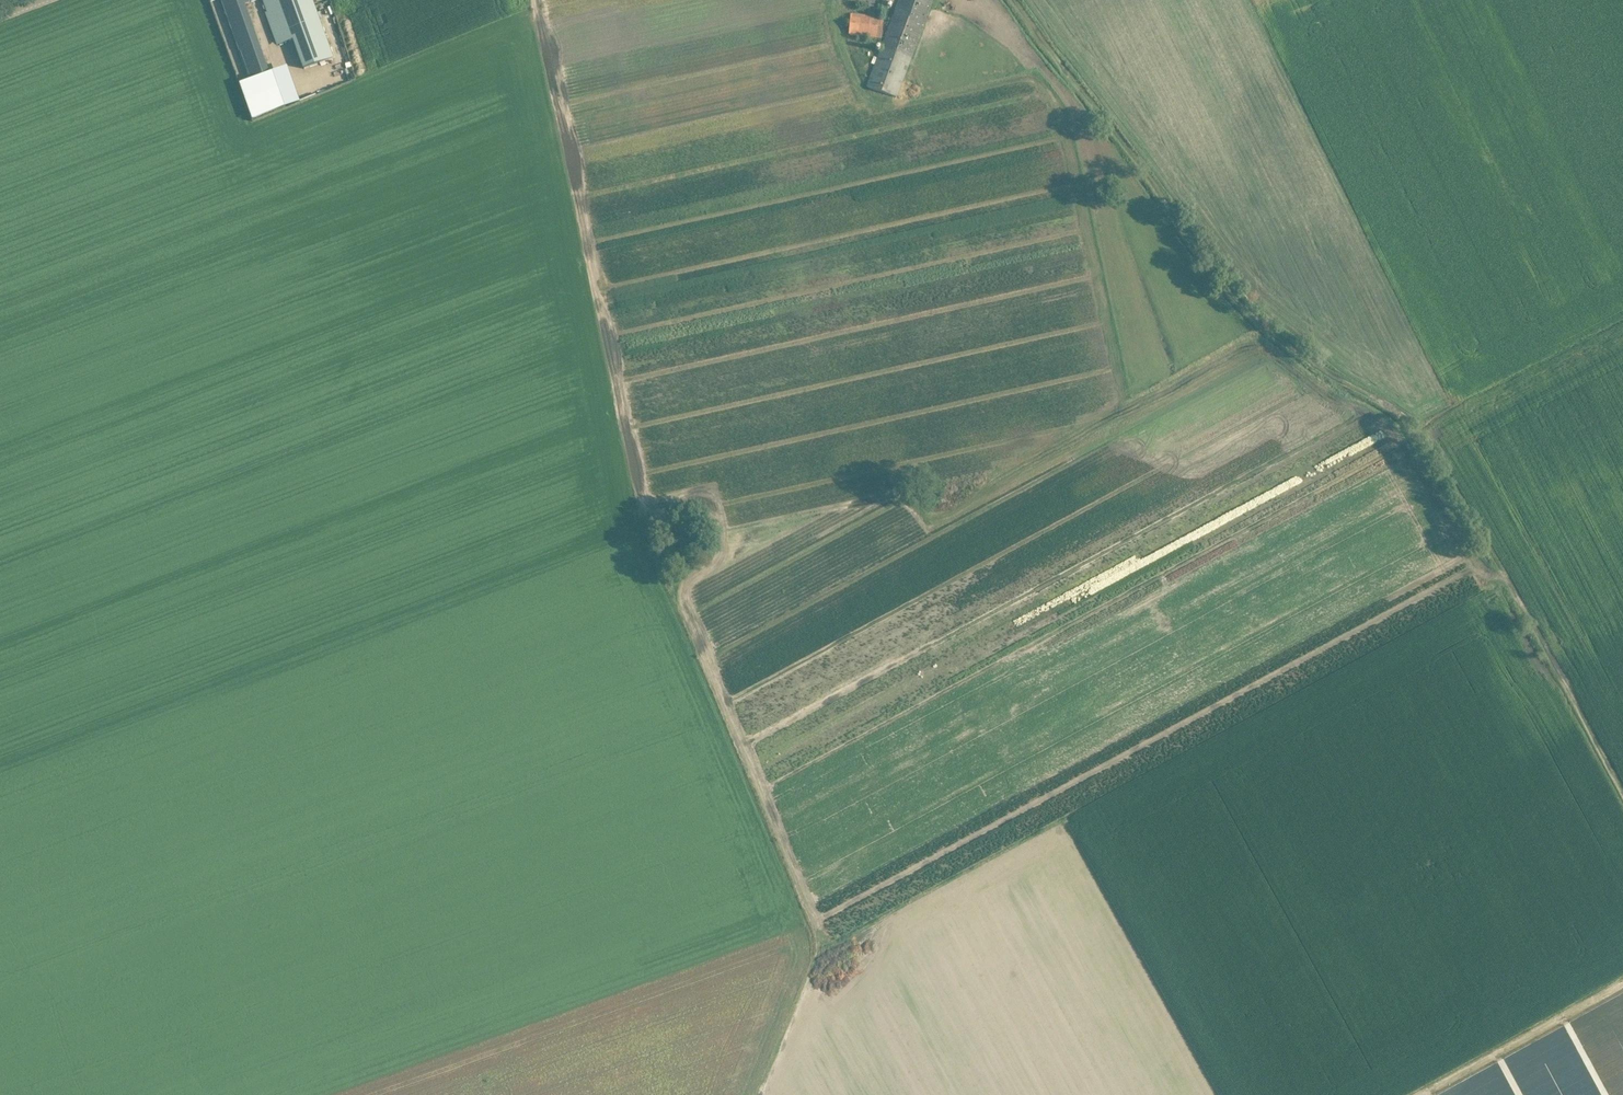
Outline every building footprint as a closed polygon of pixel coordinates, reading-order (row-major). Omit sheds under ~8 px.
[(240,51),(241,50),(251,78),(269,72),(245,4),(251,2),(251,0),(222,0),(240,51)] [(279,43),(293,38),(304,69),(333,59),(312,0),(263,0),(279,43)] [(868,88),(897,98),(933,0),(900,0),(868,88)] [(851,15),(849,35),(882,38),(884,18),(851,15)]
